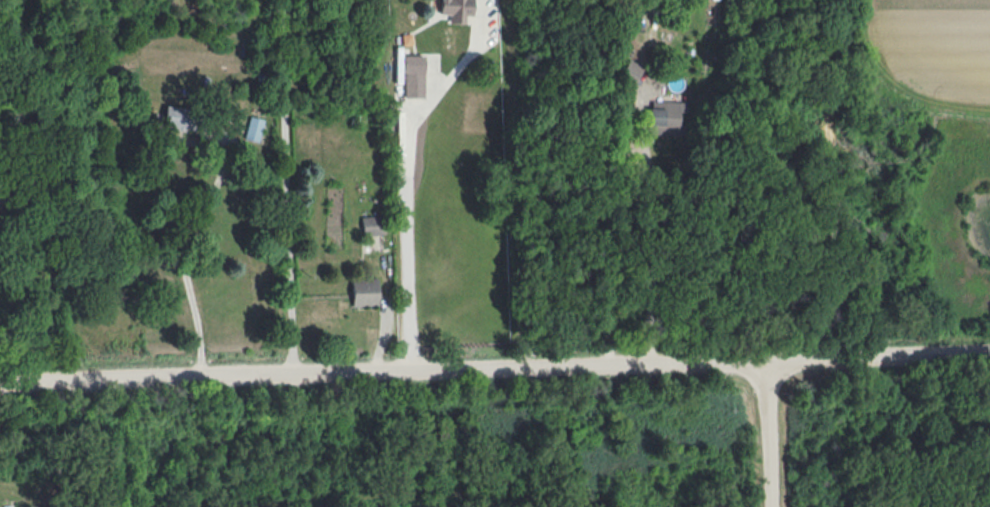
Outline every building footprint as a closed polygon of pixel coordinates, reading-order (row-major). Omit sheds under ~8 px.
[(440,14),(449,14),(449,23),(466,23),(466,15),(472,16),(473,0),(440,0),(440,14)] [(403,97),(424,98),(424,55),(404,55),(403,97)] [(619,78),(634,85),(643,66),(628,59),(619,78)] [(648,133),(683,134),(684,102),(649,101),(648,133)] [(163,128),(189,129),(190,108),(164,107),(163,128)] [(264,120),(250,116),(244,138),(258,142),(264,120)] [(361,216),(363,236),(384,234),(382,214),(361,216)] [(351,279),(352,306),(377,305),(377,279),(351,279)]
